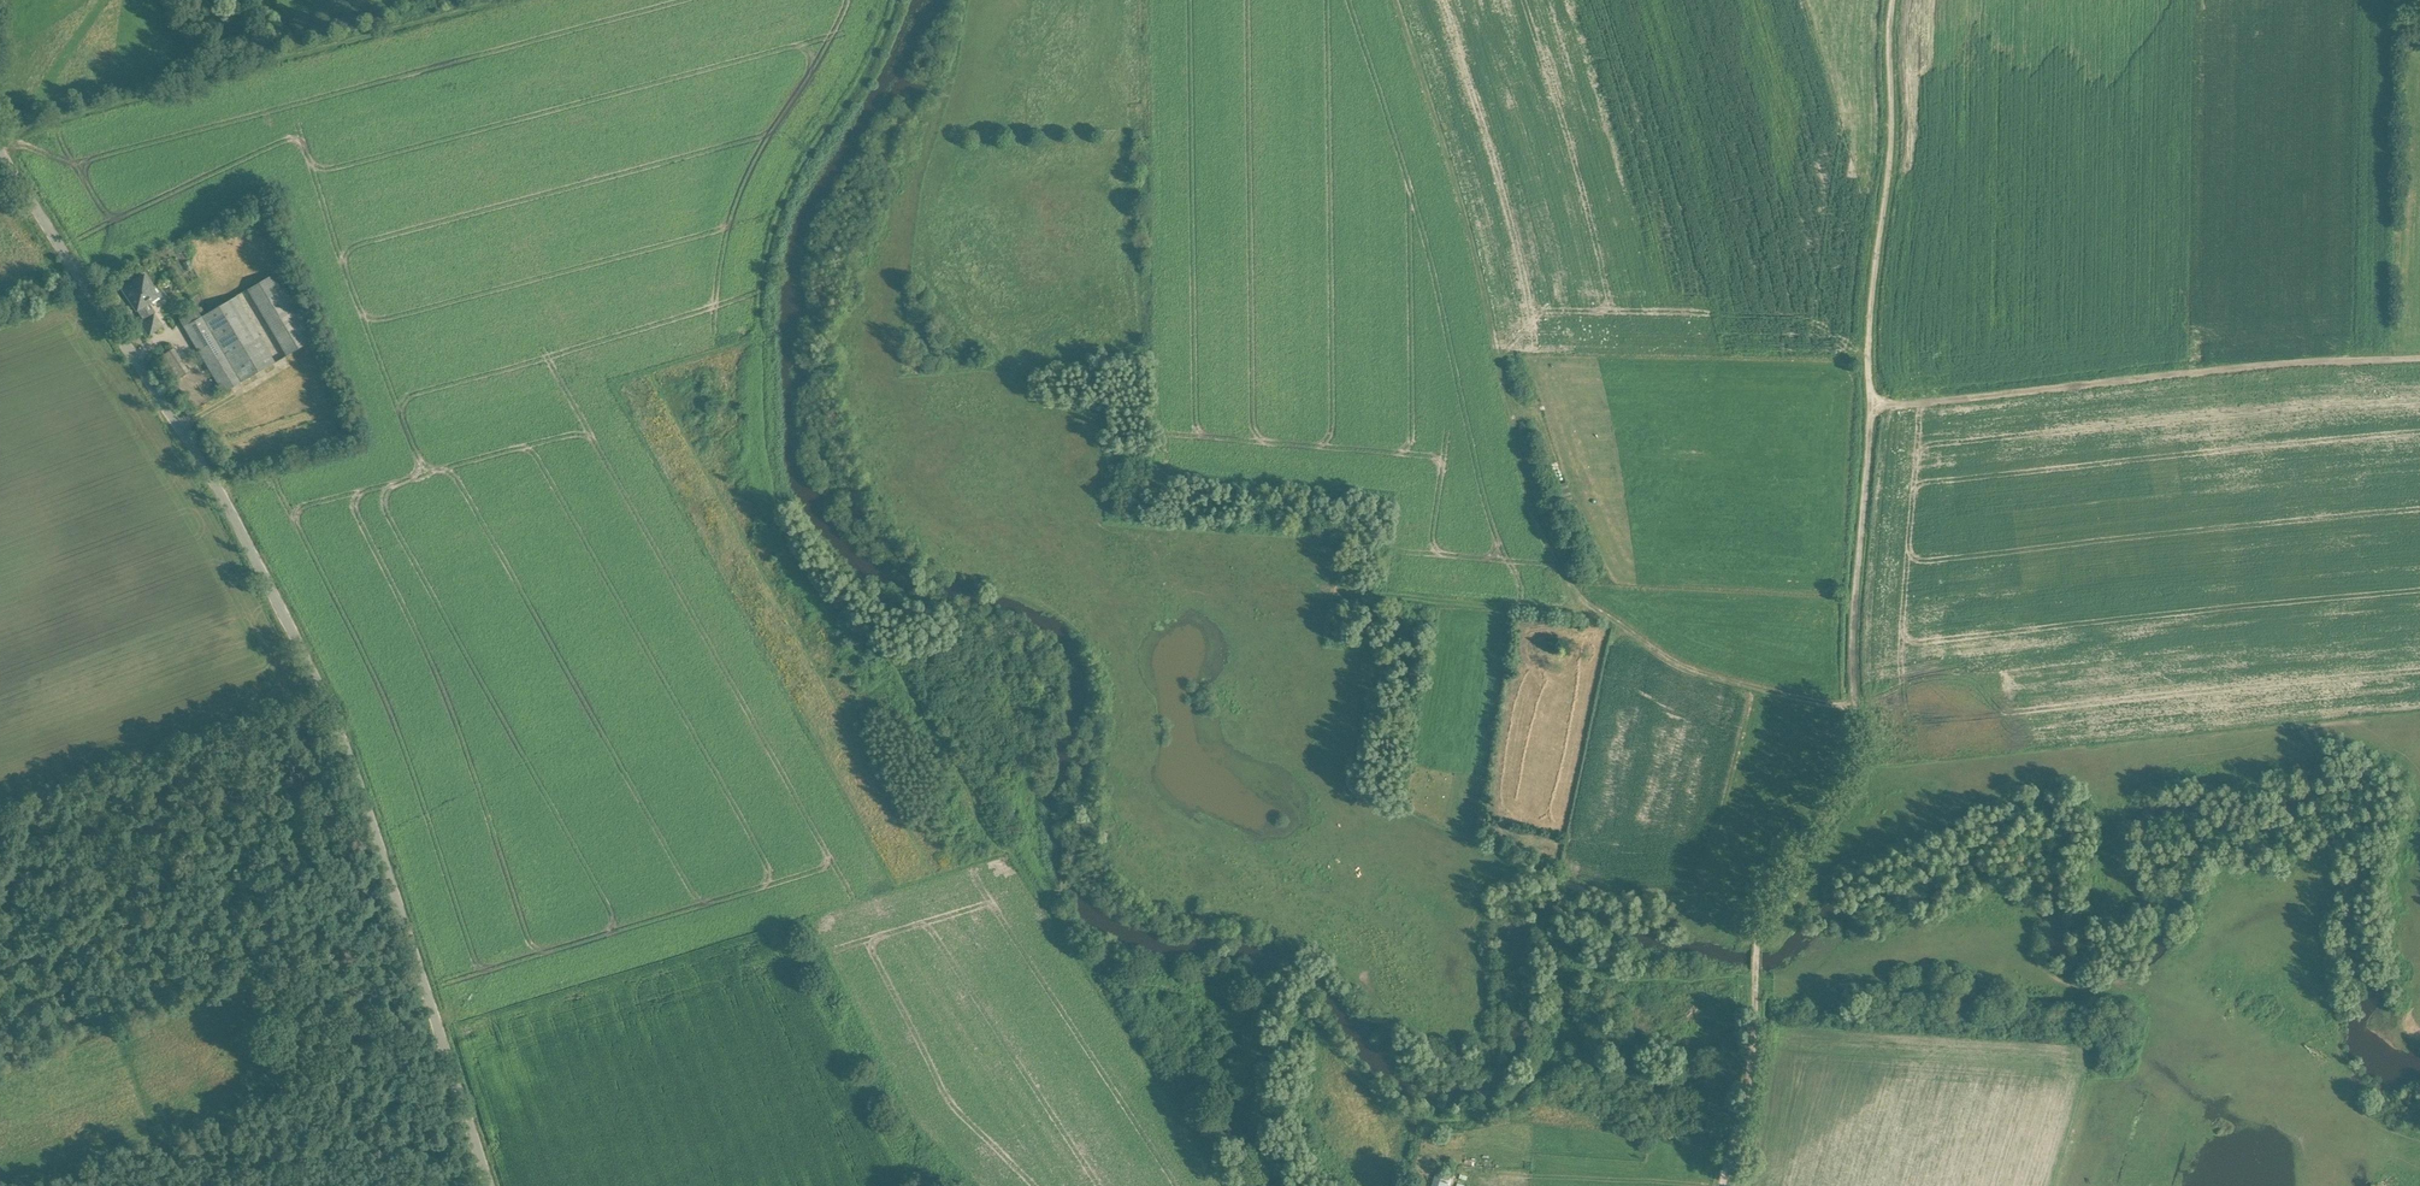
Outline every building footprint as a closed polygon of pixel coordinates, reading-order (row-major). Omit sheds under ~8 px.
[(247,289),(286,355),(316,338),(277,272),(247,289)] [(144,274),(122,289),(143,320),(140,322),(148,335),(162,326),(154,313),(150,316),(144,306),(151,301),(152,302),(159,298),(159,299),(162,297),(155,285),(153,287),(144,274)] [(233,386),(274,362),(235,296),(194,320),(184,327),(223,393),(233,386)] [(176,380),(189,372),(173,348),(160,356),(176,380)] [(1435,1185),(1449,1185),(1453,1173),(1439,1170),(1435,1185)]
